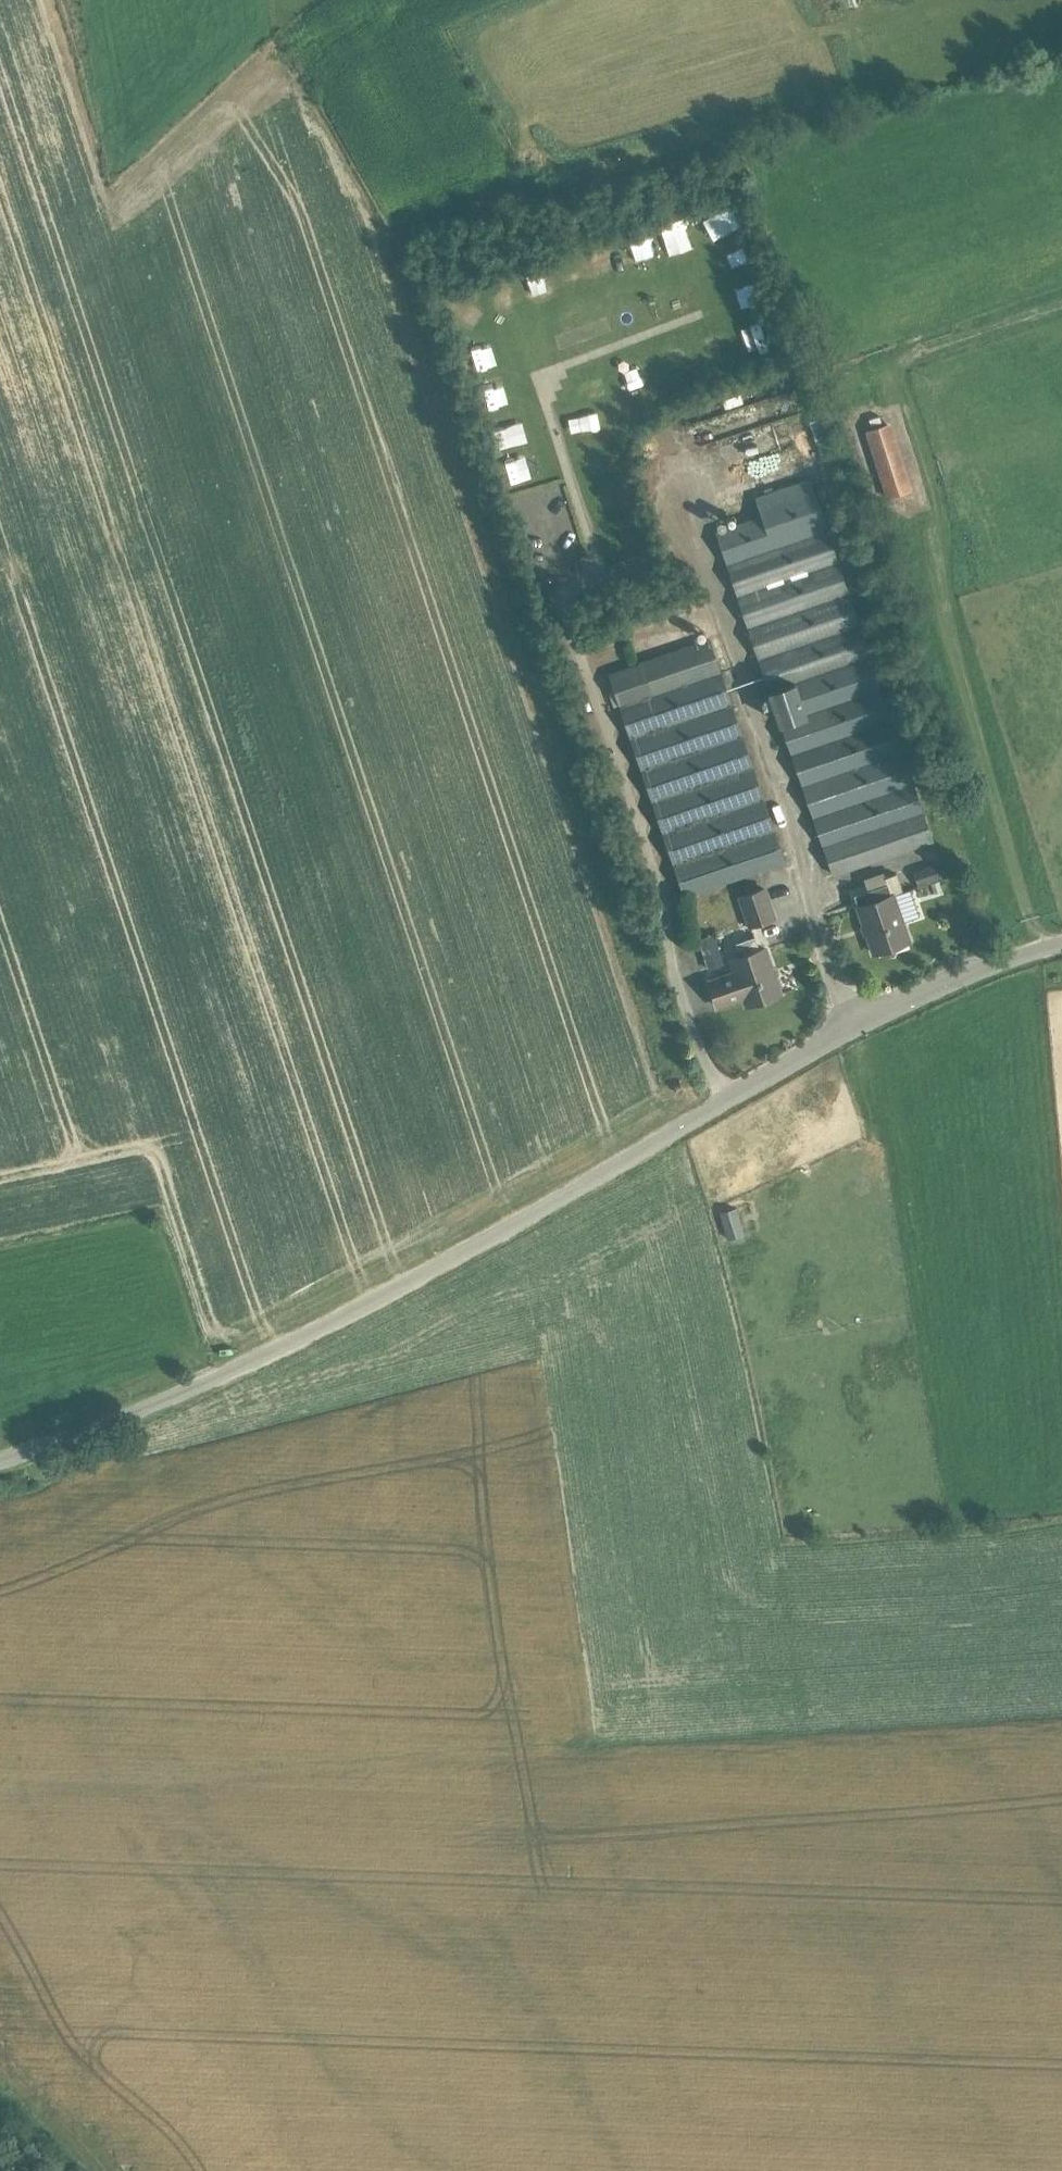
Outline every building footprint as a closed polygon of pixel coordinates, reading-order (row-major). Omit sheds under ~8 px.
[(879,9),(892,5),(890,0),(876,0),(879,9)] [(914,492),(891,423),(865,432),(888,501),(914,492)] [(761,701),(772,697),(833,875),(934,841),(810,477),(755,497),(761,515),(715,530),(766,678),(755,681),(761,701)] [(685,899),(787,864),(710,639),(608,674),(685,899)] [(766,886),(737,896),(748,928),(777,918),(766,886)] [(909,941),(893,895),(890,886),(854,897),(873,953),(909,941)] [(759,950),(755,936),(735,943),(740,957),(731,960),(735,972),(709,981),(718,1007),(744,998),(747,1006),(781,994),(765,948),(759,950)] [(736,1208),(720,1213),(728,1238),(744,1233),(736,1208)]
